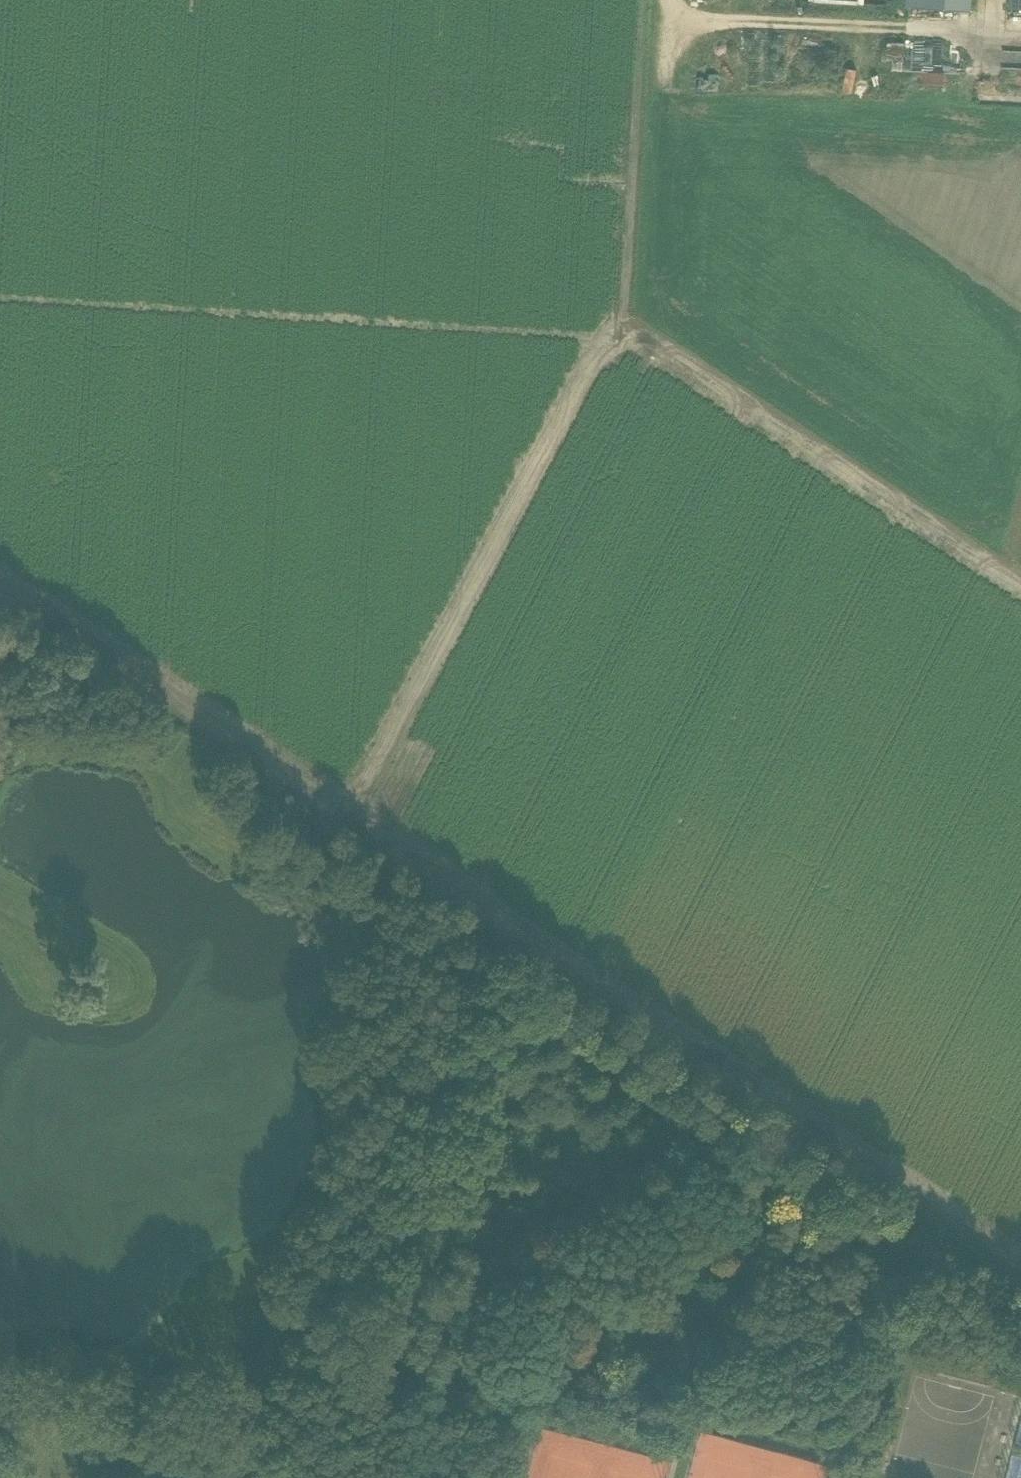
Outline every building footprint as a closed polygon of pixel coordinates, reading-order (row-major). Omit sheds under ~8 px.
[(908,8),(970,12),(971,0),(908,0),(908,7),(908,8)] [(1009,9),(1020,10),(1020,0),(1010,0),(1009,9)] [(879,42),(880,69),(906,68),(905,41),(879,42)] [(832,1466),(826,1463),(709,1434),(707,1440),(696,1460),(719,1465),(717,1473),(724,1477),(729,1470),(738,1472),(748,1454),(743,1473),(747,1467),(752,1447),(756,1449),(777,1454),(771,1477),(829,1477),(832,1466)]
